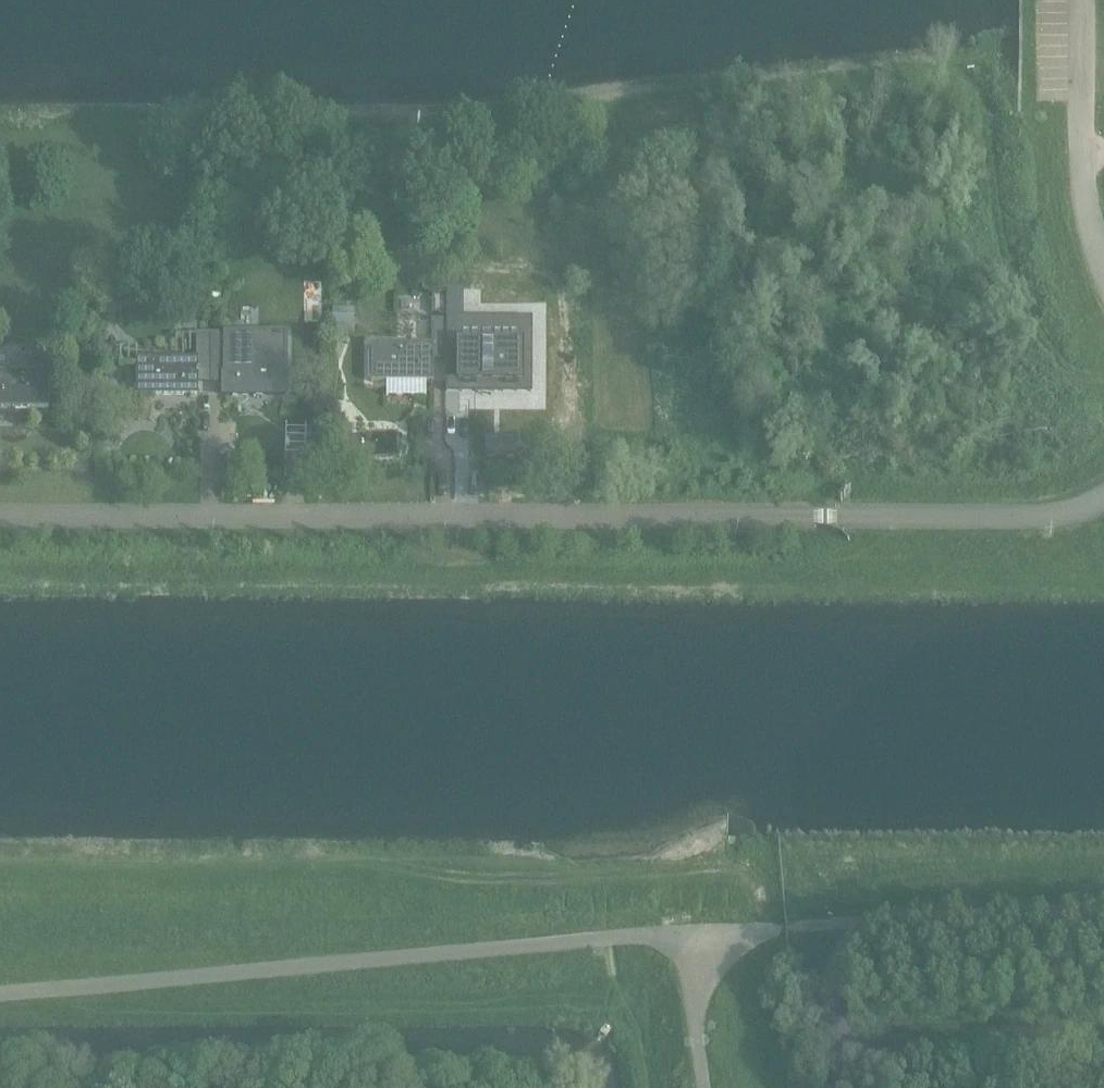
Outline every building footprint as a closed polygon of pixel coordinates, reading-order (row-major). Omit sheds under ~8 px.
[(433,360),(446,360),(446,321),(432,321),(432,345),(372,345),(372,381),(433,381),(433,360)] [(446,321),(446,360),(459,360),(459,381),(520,381),(520,345),(518,345),(518,330),(496,331),(496,345),(460,345),(460,321),(446,321)] [(211,373),(211,334),(197,334),(197,358),(137,358),(137,395),(198,395),(198,373),(211,373)] [(224,334),(211,334),(211,373),(224,373),(224,395),(285,394),(285,358),(224,358),(224,334)] [(49,408),(49,371),(0,371),(0,408),(49,408)]
